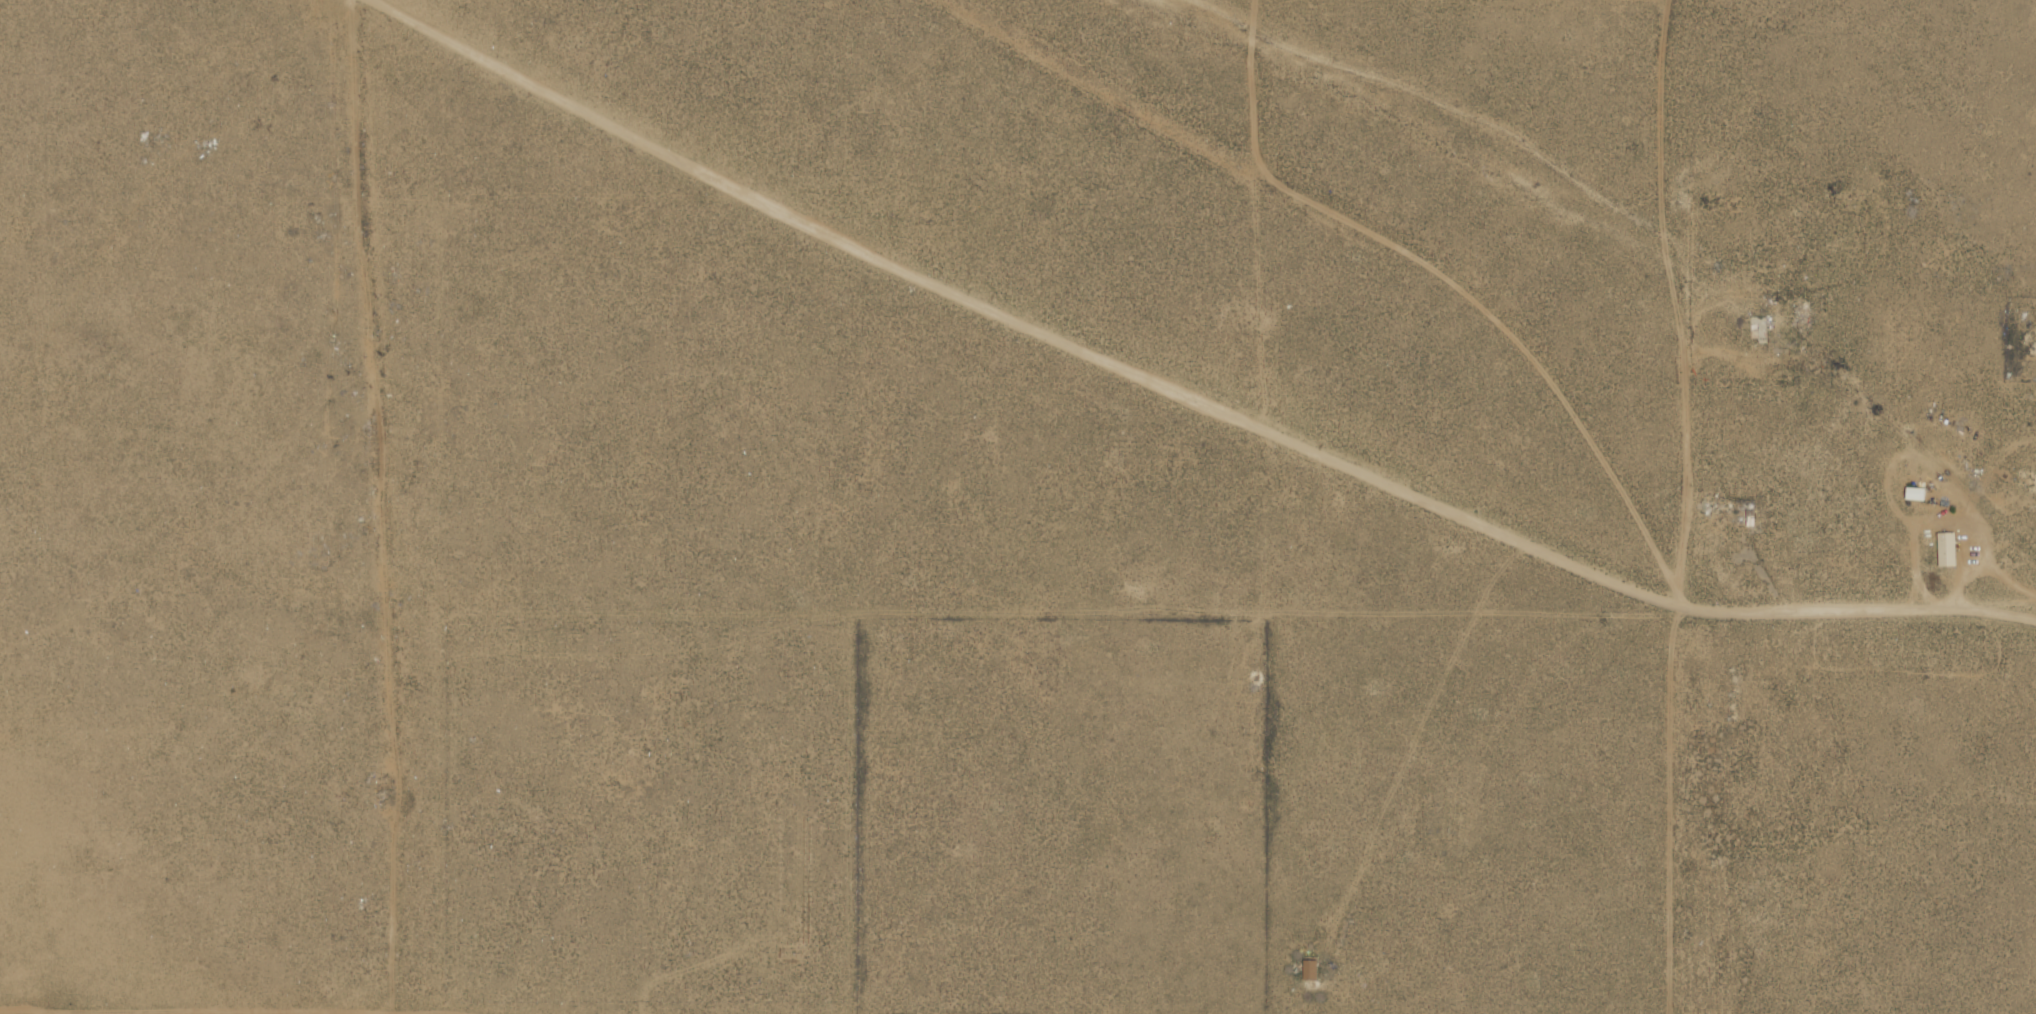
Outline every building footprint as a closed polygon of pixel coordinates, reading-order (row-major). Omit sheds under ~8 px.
[(1766,339),(1766,318),(1750,318),(1750,331),(1756,331),(1756,339),(1766,339)] [(1922,503),(1924,491),(1904,488),(1903,501),(1922,503)] [(1746,525),(1755,525),(1755,509),(1746,509),(1746,525)] [(1936,568),(1954,568),(1954,535),(1936,535),(1936,568)] [(1305,961),(1305,980),(1319,980),(1319,961),(1305,961)]
